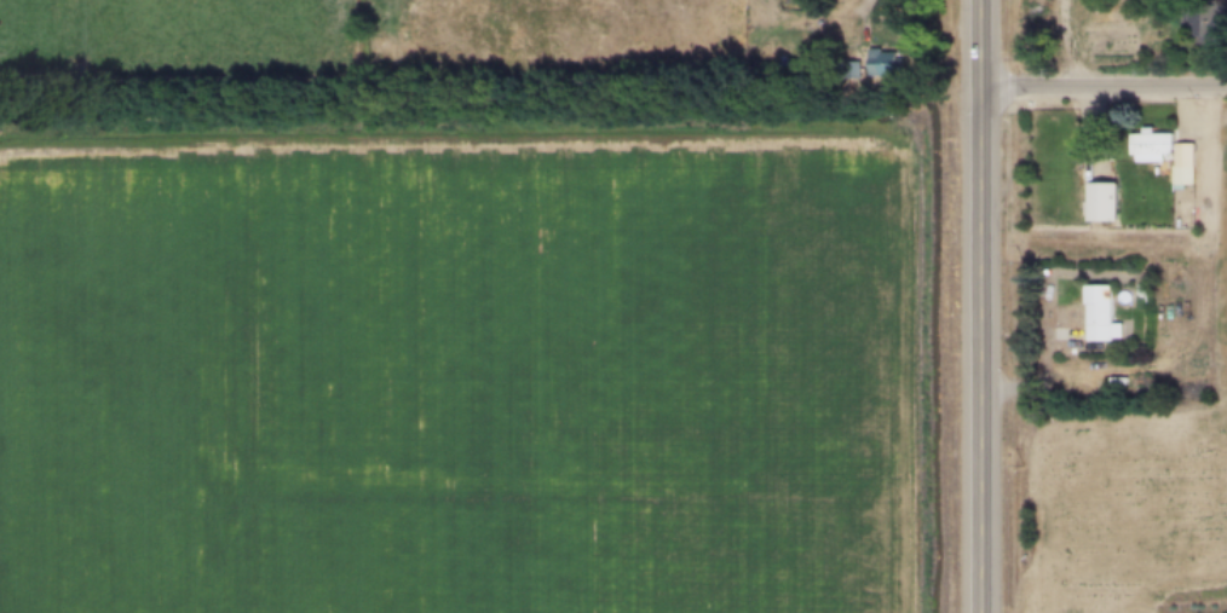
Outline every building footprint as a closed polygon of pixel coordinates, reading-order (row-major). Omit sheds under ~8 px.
[(1226,40),(1226,6),(1191,6),(1191,40),(1226,40)] [(870,76),(899,76),(899,51),(870,51),(870,76)] [(1090,221),(1119,221),(1119,184),(1090,184),(1090,221)] [(1113,285),(1090,285),(1089,341),(1123,341),(1123,323),(1113,323),(1113,285)]
